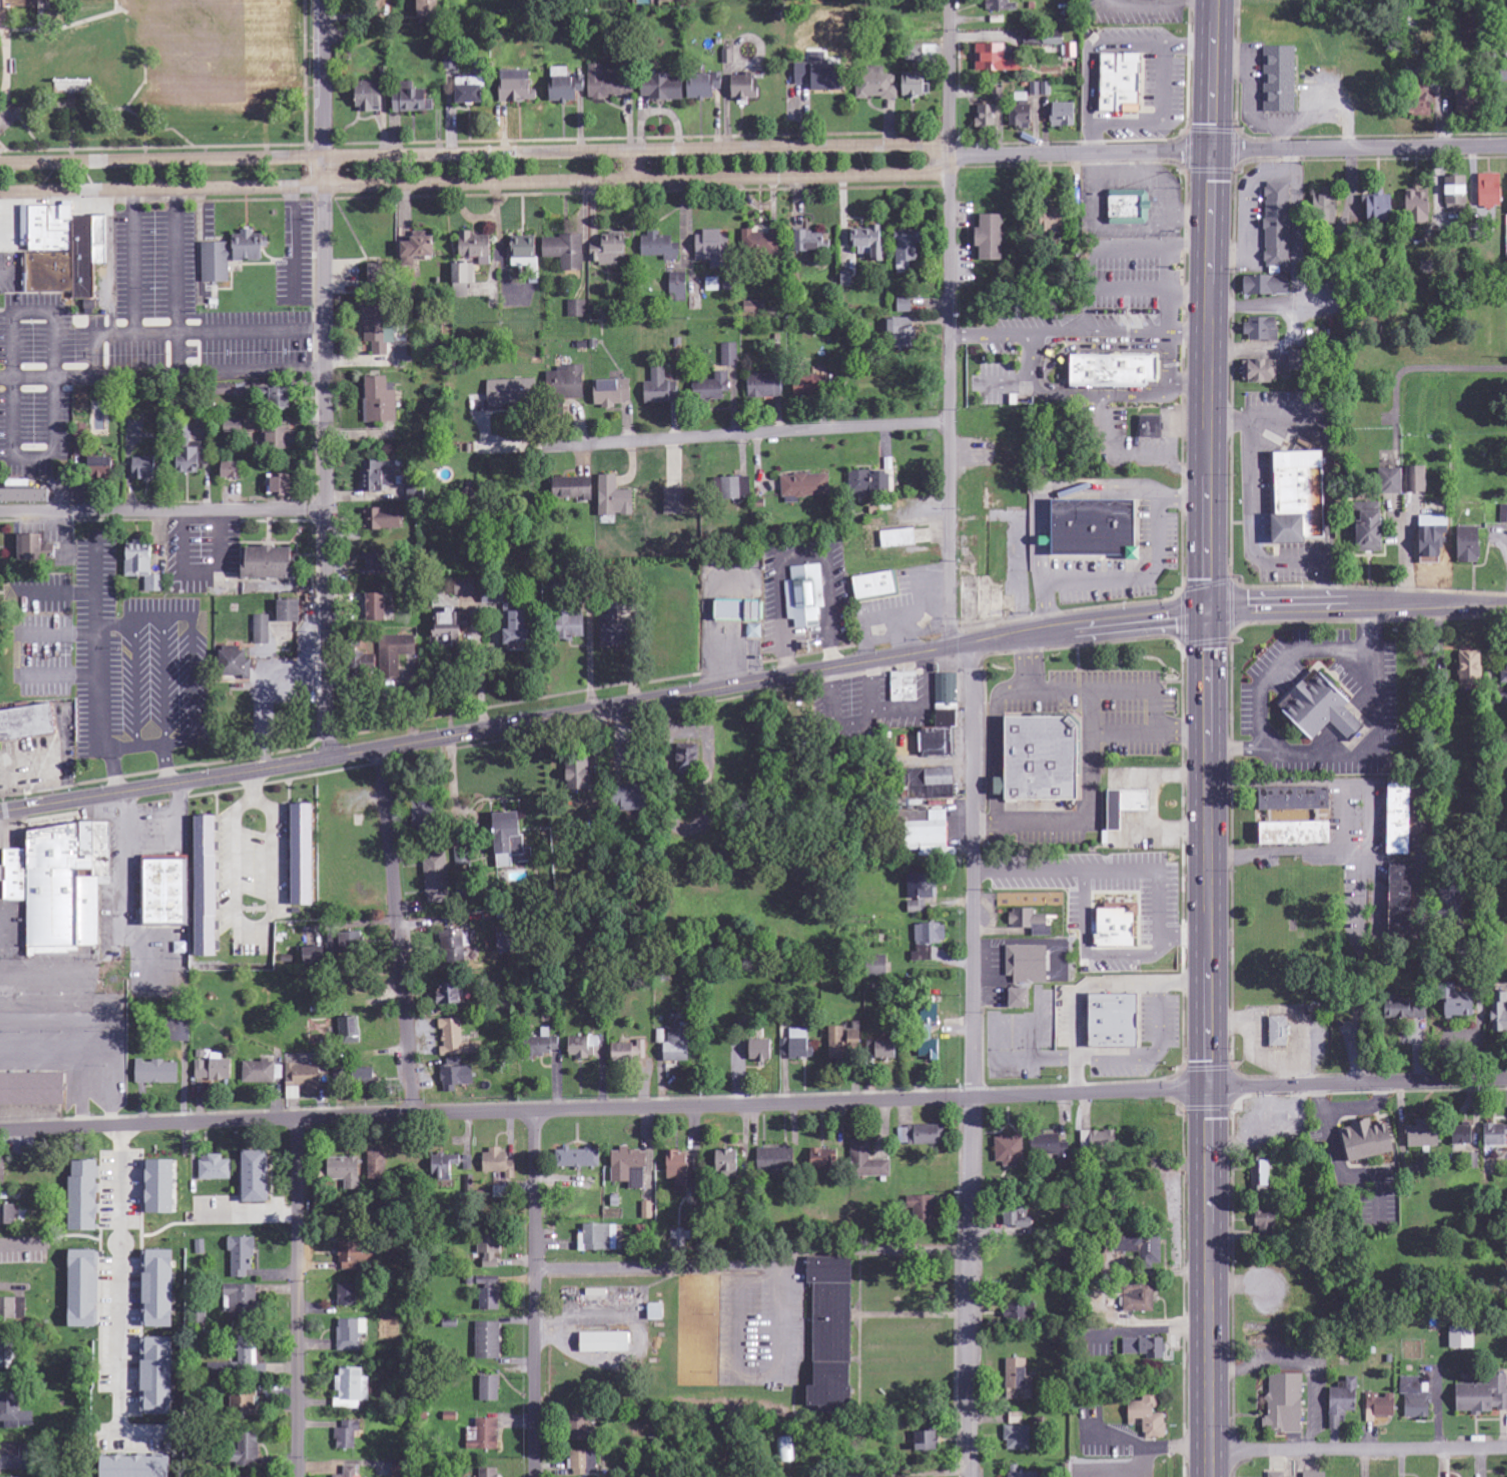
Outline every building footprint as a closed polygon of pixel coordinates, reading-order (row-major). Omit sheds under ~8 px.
[(44,8),(44,0),(0,0),(0,8),(44,8)] [(422,19),(443,19),(442,0),(421,0),(422,19)] [(1011,0),(992,0),(992,12),(1020,11),(1019,4),(1011,4),(1011,0)] [(1066,36),(1026,35),(1025,45),(1066,47),(1066,36)] [(1010,45),(978,44),(977,71),(1028,72),(1028,62),(1009,61),(1010,45)] [(1078,44),(1067,44),(1067,59),(1078,58),(1078,44)] [(1299,47),(1267,47),(1267,113),(1299,113),(1299,47)] [(798,86),(817,86),(817,91),(849,92),(850,66),(828,66),(828,53),(812,53),(812,64),(798,64),(798,86)] [(1145,105),(1146,55),(1104,54),(1103,112),(1132,113),(1132,105),(1145,105)] [(637,77),(606,77),(607,65),(591,65),(591,76),(571,76),(571,67),(553,67),(553,102),(582,102),(582,92),(591,92),(591,100),(611,100),(611,96),(637,96),(637,77)] [(859,100),(899,99),(899,75),(886,76),(886,69),(858,69),(859,100)] [(532,70),(503,71),(504,103),(539,102),(538,89),(533,89),(532,70)] [(1495,111),(1506,112),(1506,72),(1499,71),(1495,111)] [(644,101),(688,100),(687,78),(674,78),(674,75),(643,76),(644,101)] [(726,90),(725,75),(693,76),(693,100),(719,99),(718,90),(726,90)] [(734,75),(735,100),(759,99),(758,75),(734,75)] [(932,75),(905,75),(905,97),(931,98),(932,75)] [(461,104),(488,104),(487,78),(460,78),(461,104)] [(386,83),(360,82),(359,112),(385,113),(386,83)] [(436,112),(436,100),(432,100),(432,90),(417,91),(417,83),(406,83),(407,93),(395,93),(395,113),(436,112)] [(1051,96),(1052,83),(1031,83),(1030,96),(1051,96)] [(1423,87),(1398,86),(1397,115),(1430,116),(1430,102),(1422,102),(1423,87)] [(1034,128),(1033,103),(1020,104),(1020,108),(1012,108),(1012,129),(1034,128)] [(1079,103),(1051,104),(1052,128),(1079,127),(1079,103)] [(998,129),(999,107),(978,106),(978,129),(998,129)] [(1496,174),(1473,175),(1474,208),(1497,207),(1496,174)] [(1464,196),(1464,177),(1442,177),(1443,207),(1457,207),(1457,196),(1464,196)] [(1269,267),(1297,267),(1297,255),(1293,255),(1293,213),(1294,213),(1294,183),(1270,183),(1269,267)] [(1114,191),(1114,220),(1149,221),(1149,192),(1114,191)] [(1409,216),(1437,215),(1436,191),(1408,192),(1409,216)] [(1399,221),(1398,194),(1362,195),(1363,205),(1369,205),(1369,222),(1399,221)] [(1342,218),(1342,205),(1337,204),(1337,196),(1317,195),(1316,217),(1342,218)] [(97,300),(97,265),(110,265),(110,218),(79,218),(79,207),(24,207),(24,250),(25,250),(25,293),(76,293),(76,300),(97,300)] [(1045,209),(1045,230),(1071,231),(1071,209),(1045,209)] [(986,248),(985,261),(1008,262),(1009,216),(986,216),(986,228),(982,228),(982,248),(986,248)] [(852,230),(852,248),(862,248),(862,255),(874,255),(874,262),(887,262),(888,226),(875,226),(875,230),(852,230)] [(249,251),(258,238),(253,234),(253,233),(248,229),(238,242),(249,251)] [(712,270),(729,269),(728,230),(706,231),(706,236),(697,236),(698,262),(712,261),(712,270)] [(914,273),(914,263),(922,262),(921,244),(929,244),(929,231),(900,232),(901,274),(914,273)] [(441,237),(430,237),(430,232),(415,232),(415,243),(403,243),(402,266),(418,266),(418,257),(440,258),(441,237)] [(482,258),(482,264),(498,264),(499,237),(474,237),(474,233),(461,232),(461,258),(482,258)] [(781,256),(782,232),(744,232),(744,255),(781,256)] [(798,252),(831,252),(831,233),(797,233),(798,252)] [(620,266),(620,255),(630,255),(630,234),(604,234),(603,244),(592,244),(592,265),(620,266)] [(644,257),(666,257),(666,262),(682,261),(682,245),(675,245),(675,238),(661,238),(661,234),(644,234),(644,257)] [(585,236),(562,236),(562,239),(544,239),(544,258),(564,259),(564,272),(584,272),(585,236)] [(540,260),(540,237),(513,237),(512,259),(528,260),(540,260)] [(393,265),(370,266),(371,287),(394,286),(393,265)] [(479,284),(478,265),(453,265),(453,284),(479,284)] [(690,274),(673,273),(672,302),(689,302),(690,274)] [(1293,296),(1293,278),(1247,277),(1247,295),(1293,296)] [(456,298),(471,298),(471,286),(456,286),(456,298)] [(897,312),(913,313),(913,299),(897,299),(897,312)] [(588,301),(570,301),(570,318),(588,318),(588,301)] [(389,327),(389,302),(366,302),(366,343),(375,343),(375,357),(390,356),(390,344),(397,344),(397,327),(389,327)] [(917,319),(891,318),(891,349),(916,350),(917,319)] [(1281,319),(1250,319),(1250,341),(1281,341),(1281,319)] [(739,367),(739,345),(723,344),(722,367),(739,367)] [(1165,357),(1077,356),(1076,387),(1154,389),(1154,383),(1164,383),(1165,357)] [(1280,362),(1247,360),(1246,383),(1279,384),(1280,362)] [(585,366),(560,367),(560,372),(550,373),(550,400),(586,399),(585,366)] [(654,383),(647,383),(647,404),(682,403),(681,382),(668,383),(667,368),(654,368),(654,383)] [(717,381),(697,382),(697,401),(727,400),(727,393),(732,393),(732,373),(717,373),(717,381)] [(752,400),(786,398),(784,374),(751,376),(752,400)] [(833,376),(797,376),(797,397),(833,397),(833,376)] [(399,423),(398,391),(393,391),(393,378),(370,378),(370,397),(366,397),(366,423),(399,423)] [(490,382),(491,408),(539,406),(538,379),(490,382)] [(635,403),(634,381),(598,382),(598,408),(618,408),(618,404),(635,403)] [(296,390),(275,390),(276,410),(296,409),(296,390)] [(1165,417),(1142,417),(1142,438),(1165,439),(1165,417)] [(77,452),(88,453),(89,425),(78,425),(77,452)] [(292,427),(270,428),(271,452),(293,451),(292,427)] [(204,474),(204,449),(184,448),(183,474),(204,474)] [(1331,540),(1329,453),(1279,454),(1281,545),(1312,545),(1312,540),(1331,540)] [(117,459),(92,459),(92,479),(117,479),(117,459)] [(162,459),(134,459),(134,482),(161,482),(162,459)] [(368,493),(390,492),(390,487),(399,487),(399,470),(391,471),(390,462),(367,463),(368,493)] [(246,463),(224,463),(225,480),(246,479),(246,463)] [(1424,492),(1425,466),(1405,466),(1405,491),(1424,492)] [(1396,468),(1374,468),(1374,493),(1396,493),(1396,468)] [(850,472),(851,497),(895,496),(895,471),(850,472)] [(288,477),(276,476),(276,495),(288,495),(288,477)] [(620,476),(602,476),(601,516),(636,517),(636,491),(619,491),(620,476)] [(801,494),(801,477),(787,477),(787,494),(801,494)] [(557,478),(556,499),(596,500),(597,480),(557,478)] [(717,479),(718,499),(744,498),(743,478),(717,479)] [(687,516),(688,489),(666,489),(666,516),(687,516)] [(1,504),(54,505),(54,491),(1,490),(1,504)] [(1142,502),(1057,503),(1058,538),(1044,538),(1044,548),(1056,547),(1056,558),(1149,557),(1149,549),(1142,549),(1142,502)] [(1377,502),(1350,502),(1351,551),(1377,551),(1377,502)] [(407,530),(406,510),(367,511),(367,531),(407,530)] [(1414,557),(1440,557),(1440,527),(1445,527),(1445,516),(1415,515),(1414,557)] [(1454,563),(1476,562),(1475,526),(1454,527),(1454,563)] [(919,548),(918,531),(883,532),(883,548),(919,548)] [(21,563),(57,563),(56,545),(46,545),(46,536),(20,536),(21,563)] [(146,592),(164,593),(165,576),(156,576),(156,549),(128,549),(127,578),(146,578),(146,592)] [(300,549),(252,549),(252,559),(244,559),(244,579),(299,580),(300,549)] [(366,555),(366,577),(390,577),(390,554),(366,555)] [(826,608),(823,565),(792,566),(793,581),(787,581),(789,620),(797,620),(798,628),(823,627),(821,608),(826,608)] [(854,599),(900,595),(898,572),(852,576),(854,599)] [(458,596),(478,595),(478,578),(457,579),(458,596)] [(507,604),(506,591),(487,592),(487,586),(482,586),(482,604),(507,604)] [(371,621),(390,621),(389,593),(370,593),(371,621)] [(764,600),(719,599),(718,620),(764,621),(764,600)] [(305,600),(283,600),(282,621),(304,621),(305,600)] [(478,638),(477,621),(463,621),(462,607),(450,608),(450,613),(437,614),(438,626),(434,626),(435,646),(461,645),(461,639),(478,638)] [(515,630),(509,630),(509,644),(533,644),(533,611),(514,611),(515,630)] [(587,612),(562,612),(562,641),(575,641),(575,637),(587,637),(587,612)] [(271,615),(255,615),(255,645),(271,644),(271,615)] [(604,624),(603,646),(637,647),(638,625),(604,624)] [(750,638),(763,638),(764,625),(750,624),(750,638)] [(381,637),(382,672),(401,672),(400,656),(418,655),(417,636),(381,637)] [(226,676),(252,677),(252,650),(227,650),(226,676)] [(1479,651),(1457,651),(1456,684),(1479,685),(1479,651)] [(1307,741),(1326,722),(1344,740),(1358,725),(1342,708),(1345,705),(1310,670),(1300,681),(1298,679),(1272,706),(1307,741)] [(921,701),(920,672),(894,673),(894,702),(921,701)] [(940,728),(924,729),(926,756),(959,754),(959,747),(953,748),(952,730),(963,729),(961,700),(953,700),(952,679),(958,678),(957,673),(936,675),(940,728)] [(6,741),(62,733),(57,703),(2,711),(6,741)] [(1085,799),(1086,717),(1012,717),(1012,732),(1008,732),(1008,728),(1005,728),(1005,758),(1012,758),(1012,776),(1001,776),(1001,799),(1085,799)] [(698,745),(679,746),(680,772),(699,771),(698,745)] [(596,790),(595,759),(571,760),(572,791),(596,790)] [(957,798),(956,768),(910,770),(911,799),(957,798)] [(712,782),(702,782),(702,795),(694,795),(694,831),(715,831),(715,807),(712,807),(712,782)] [(624,811),(659,811),(659,783),(624,783),(624,811)] [(1384,785),(1382,853),(1405,854),(1407,786),(1384,785)] [(1324,809),(1324,787),(1252,788),(1252,810),(1324,809)] [(1108,831),(1127,831),(1127,811),(1153,812),(1153,791),(1108,791),(1108,831)] [(436,837),(441,805),(421,802),(416,833),(436,837)] [(320,804),(297,804),(296,905),(319,905),(320,804)] [(926,856),(953,856),(952,810),(932,811),(932,822),(915,822),(915,845),(926,845),(926,856)] [(499,813),(501,868),(516,867),(515,856),(527,856),(526,812),(499,813)] [(221,817),(199,817),(200,957),(222,956),(221,817)] [(1252,844),(1325,844),(1325,821),(1252,822),(1252,844)] [(22,903),(0,903),(0,842),(26,836),(22,903)] [(428,904),(451,903),(449,853),(426,853),(428,904)] [(149,925),(192,924),(192,859),(149,859),(149,925)] [(1383,937),(1405,938),(1407,866),(1385,866),(1383,937)] [(909,901),(908,901),(908,914),(927,913),(927,899),(939,899),(938,874),(909,875),(909,901)] [(1101,948),(1140,947),(1140,913),(1133,913),(1132,906),(1100,907),(1101,948)] [(1037,915),(1037,910),(1010,910),(1010,928),(1034,928),(1034,937),(1053,937),(1053,915),(1037,915)] [(935,962),(935,943),(949,943),(949,925),(917,925),(917,952),(913,952),(912,961),(935,962)] [(449,930),(450,968),(468,967),(466,929),(449,930)] [(332,964),(332,957),(365,955),(364,932),(330,934),(330,947),(307,948),(308,965),(332,964)] [(502,954),(522,953),(522,933),(502,933),(502,954)] [(1008,946),(1008,977),(1017,977),(1017,984),(1051,985),(1052,947),(1008,946)] [(466,1005),(466,984),(442,983),(442,1004),(466,1005)] [(1469,1016),(1469,994),(1454,994),(1454,984),(1437,983),(1437,1016),(1469,1016)] [(1010,988),(1010,1008),(1033,1009),(1033,989),(1010,988)] [(1506,1032),(1506,993),(1491,993),(1491,1020),(1492,1020),(1492,1032),(1506,1032)] [(1092,1048),(1142,1047),(1142,994),(1092,995),(1092,1048)] [(1404,996),(1380,997),(1380,1019),(1405,1018),(1404,996)] [(1266,1046),(1284,1047),(1285,1017),(1266,1017),(1266,1046)] [(191,1042),(191,1018),(174,1018),(174,1042),(191,1042)] [(342,1018),(343,1045),(362,1044),(361,1018),(342,1018)] [(441,1057),(485,1054),(484,1042),(464,1043),(463,1019),(439,1020),(439,1032),(444,1032),(445,1047),(440,1048),(441,1057)] [(693,1062),(694,1029),(671,1028),(671,1042),(667,1042),(667,1061),(693,1062)] [(780,1039),(780,1059),(813,1059),(813,1029),(791,1029),(791,1039),(780,1039)] [(830,1060),(866,1059),(866,1051),(877,1051),(877,1060),(901,1059),(901,1040),(865,1041),(865,1029),(829,1030),(830,1060)] [(562,1053),(561,1037),(551,1038),(551,1032),(547,1032),(547,1037),(540,1037),(540,1054),(562,1053)] [(568,1037),(569,1059),(600,1058),(600,1036),(568,1037)] [(775,1040),(750,1040),(749,1061),(775,1061),(775,1040)] [(919,1060),(944,1059),(943,1040),(918,1040),(919,1060)] [(646,1042),(614,1043),(615,1063),(647,1062),(646,1042)] [(197,1060),(197,1079),(233,1080),(234,1060),(223,1059),(224,1053),(212,1053),(211,1061),(197,1060)] [(477,1085),(476,1067),(463,1067),(463,1057),(448,1058),(448,1066),(444,1066),(445,1093),(458,1092),(458,1086),(477,1085)] [(138,1083),(181,1083),(180,1061),(138,1062),(138,1083)] [(243,1083),(277,1084),(278,1063),(244,1062),(243,1083)] [(288,1088),(329,1088),(329,1074),(331,1074),(330,1065),(288,1066),(288,1088)] [(378,1082),(378,1073),(371,1073),(371,1070),(362,1070),(362,1081),(378,1082)] [(70,1105),(69,1073),(0,1074),(0,1107),(70,1105)] [(1343,1164),(1392,1151),(1385,1123),(1370,1127),(1368,1119),(1334,1128),(1343,1164)] [(1448,1145),(1468,1144),(1468,1122),(1459,1123),(1459,1126),(1448,1127),(1448,1145)] [(1506,1141),(1506,1125),(1481,1124),(1480,1145),(1506,1146),(1506,1141)] [(1404,1148),(1434,1146),(1433,1125),(1403,1126),(1404,1148)] [(946,1145),(945,1126),(900,1127),(900,1141),(918,1140),(918,1145),(946,1145)] [(1083,1132),(1083,1151),(1119,1150),(1119,1131),(1083,1132)] [(1073,1143),(1064,1143),(1063,1135),(1036,1137),(1037,1157),(1074,1155),(1073,1143)] [(1027,1165),(1027,1138),(998,1139),(999,1166),(1027,1165)] [(873,1140),(853,1140),(852,1175),(893,1176),(894,1160),(872,1160),(873,1140)] [(612,1152),(612,1182),(632,1183),(632,1189),(646,1189),(646,1168),(650,1168),(650,1152),(632,1152),(632,1147),(622,1147),(622,1152),(612,1152)] [(797,1148),(758,1149),(758,1171),(797,1170),(797,1148)] [(602,1167),(602,1149),(561,1150),(562,1169),(602,1167)] [(812,1150),(812,1170),(840,1170),(839,1149),(812,1150)] [(484,1154),(483,1172),(508,1173),(508,1179),(517,1179),(518,1164),(511,1163),(512,1150),(491,1150),(491,1154),(484,1154)] [(670,1179),(692,1179),(692,1155),(680,1155),(680,1150),(669,1151),(670,1179)] [(248,1203),(273,1202),(272,1151),(247,1151),(248,1203)] [(744,1172),(744,1151),(717,1151),(716,1171),(744,1172)] [(388,1180),(387,1152),(368,1153),(369,1181),(388,1180)] [(201,1180),(233,1180),(233,1160),(225,1160),(225,1155),(201,1155),(201,1180)] [(470,1156),(432,1157),(433,1179),(455,1178),(455,1169),(470,1168),(470,1156)] [(362,1158),(331,1159),(331,1180),(346,1180),(347,1191),(362,1191),(362,1158)] [(179,1214),(179,1160),(151,1160),(151,1214),(179,1214)] [(1251,1187),(1270,1186),(1269,1161),(1250,1161),(1251,1187)] [(102,1162),(75,1162),(75,1231),(102,1231),(102,1162)] [(938,1196),(911,1197),(912,1221),(939,1219),(938,1196)] [(18,1206),(0,1206),(0,1224),(19,1224),(18,1206)] [(1007,1212),(1007,1227),(1036,1228),(1037,1218),(1024,1218),(1025,1212),(1007,1212)] [(619,1225),(583,1224),(582,1251),(618,1252),(619,1225)] [(481,1254),(486,1254),(486,1263),(502,1264),(503,1232),(482,1231),(481,1254)] [(1165,1264),(1163,1236),(1116,1238),(1117,1253),(1142,1252),(1143,1265),(1165,1264)] [(233,1252),(233,1278),(249,1278),(249,1271),(256,1271),(257,1238),(229,1237),(229,1252),(233,1252)] [(345,1271),(361,1271),(362,1263),(378,1264),(379,1245),(341,1243),(340,1264),(345,1264),(345,1271)] [(103,1251),(73,1251),(73,1327),(103,1327),(103,1251)] [(178,1251),(148,1251),(148,1328),(178,1328),(178,1251)] [(856,1258),(811,1258),(811,1285),(817,1285),(817,1386),(812,1386),(812,1408),(824,1408),(824,1413),(856,1413),(856,1258)] [(501,1311),(502,1277),(478,1277),(478,1285),(482,1285),(482,1310),(501,1311)] [(1156,1312),(1156,1283),(1126,1283),(1126,1312),(1156,1312)] [(230,1325),(258,1324),(257,1285),(230,1286),(230,1325)] [(341,1307),(359,1307),(360,1285),(341,1285),(341,1307)] [(0,1298),(0,1320),(19,1320),(19,1299),(0,1298)] [(664,1320),(665,1304),(652,1304),(652,1320),(664,1320)] [(1029,1322),(1028,1304),(1007,1304),(1007,1322),(1029,1322)] [(363,1352),(363,1334),(370,1334),(370,1320),(340,1320),(339,1351),(363,1352)] [(502,1323),(478,1322),(478,1359),(502,1360),(502,1323)] [(1446,1349),(1471,1349),(1472,1327),(1446,1327),(1446,1349)] [(633,1352),(632,1333),(581,1333),(581,1353),(633,1352)] [(146,1395),(146,1415),(177,1415),(178,1339),(146,1338),(146,1355),(147,1355),(146,1395)] [(1167,1338),(1124,1339),(1124,1355),(1150,1355),(1150,1359),(1167,1359),(1167,1338)] [(17,1370),(17,1346),(0,1347),(0,1370),(17,1370)] [(1008,1400),(1031,1400),(1031,1359),(1007,1359),(1008,1400)] [(362,1410),(363,1402),(371,1402),(372,1377),(367,1377),(367,1369),(343,1368),(343,1377),(338,1377),(337,1409),(362,1410)] [(1298,1375),(1265,1375),(1265,1417),(1259,1417),(1259,1426),(1266,1426),(1266,1433),(1298,1433),(1298,1375)] [(481,1401),(501,1402),(501,1377),(482,1376),(481,1401)] [(1506,1410),(1504,1376),(1487,1376),(1487,1384),(1451,1385),(1452,1412),(1469,1412),(1469,1415),(1491,1414),(1491,1411),(1506,1410)] [(1327,1430),(1341,1430),(1341,1409),(1354,1408),(1353,1377),(1343,1377),(1343,1382),(1336,1382),(1336,1388),(1326,1388),(1327,1430)] [(1402,1418),(1426,1418),(1427,1393),(1421,1393),(1421,1378),(1399,1377),(1398,1395),(1403,1395),(1402,1418)] [(35,1428),(35,1412),(21,1412),(21,1389),(0,1389),(0,1422),(7,1422),(7,1428),(35,1428)] [(260,1394),(240,1395),(240,1416),(261,1416),(260,1394)] [(1371,1409),(1371,1417),(1390,1418),(1391,1394),(1383,1394),(1383,1396),(1364,1395),(1364,1409),(1371,1409)] [(1167,1414),(1157,1414),(1157,1396),(1129,1396),(1129,1426),(1142,1426),(1142,1438),(1168,1438),(1167,1414)] [(576,1441),(596,1442),(597,1415),(577,1415),(576,1441)] [(500,1450),(500,1419),(478,1420),(479,1428),(470,1428),(470,1451),(500,1450)] [(358,1450),(358,1431),(362,1431),(363,1422),(344,1421),(344,1429),(339,1429),(338,1449),(358,1450)] [(1031,1451),(1032,1427),(1006,1426),(1005,1451),(1031,1451)] [(261,1433),(236,1434),(237,1468),(262,1467),(261,1433)] [(940,1433),(917,1433),(917,1452),(941,1452),(940,1433)] [(2,1471),(31,1470),(30,1444),(1,1444),(2,1471)] [(598,1451),(573,1451),(573,1476),(598,1475),(598,1451)] [(175,1457),(106,1457),(106,1476),(176,1476),(175,1457)] [(1021,1466),(1009,1466),(1009,1476),(1040,1476),(1040,1473),(1021,1474),(1021,1466)]
